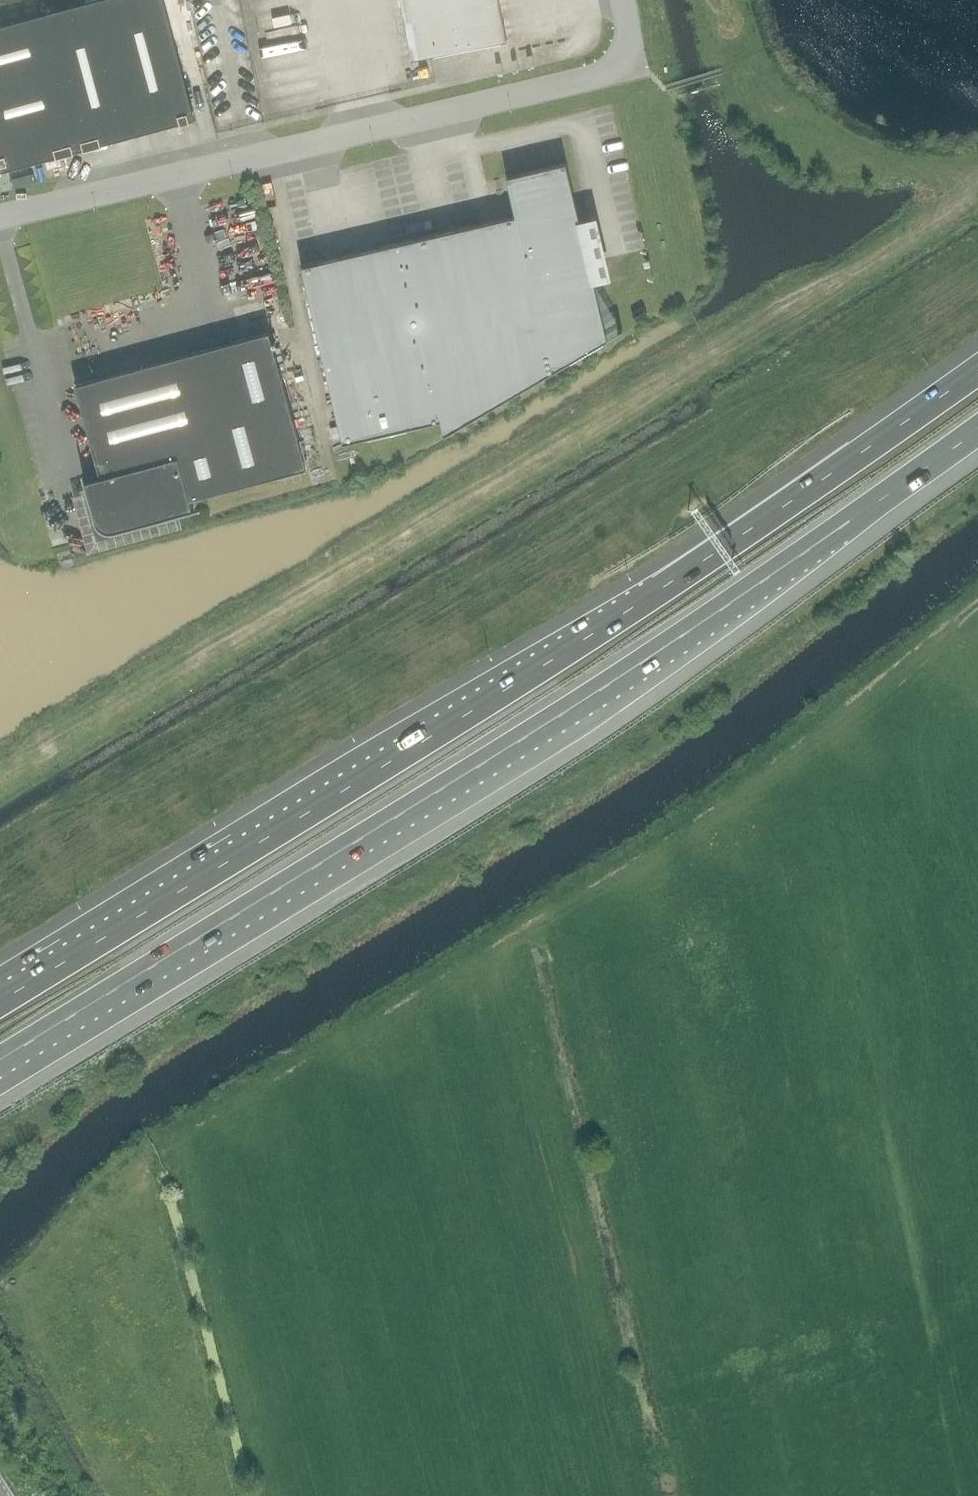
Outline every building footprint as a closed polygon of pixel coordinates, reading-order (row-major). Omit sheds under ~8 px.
[(43,161),(134,136),(97,0),(39,16),(52,64),(65,113),(28,123),(38,161),(43,159),(43,161)] [(163,0),(97,0),(134,136),(178,124),(177,123),(194,118),(189,101),(190,100),(163,0)] [(413,59),(507,40),(499,0),(401,0),(413,59)] [(39,16),(0,26),(0,78),(52,64),(39,16)] [(52,64),(0,78),(0,131),(28,123),(65,113),(52,64)] [(28,123),(0,131),(0,162),(2,170),(38,161),(28,123)] [(608,339),(589,257),(591,256),(592,254),(593,252),(593,250),(592,248),(590,246),(588,245),(586,245),(567,163),(507,177),(516,216),(302,266),(343,443),(441,420),(444,435),(608,339)] [(270,332),(76,385),(105,490),(90,494),(87,482),(85,482),(88,494),(85,495),(98,540),(177,518),(176,515),(194,511),(191,500),(307,468),(270,332)]
